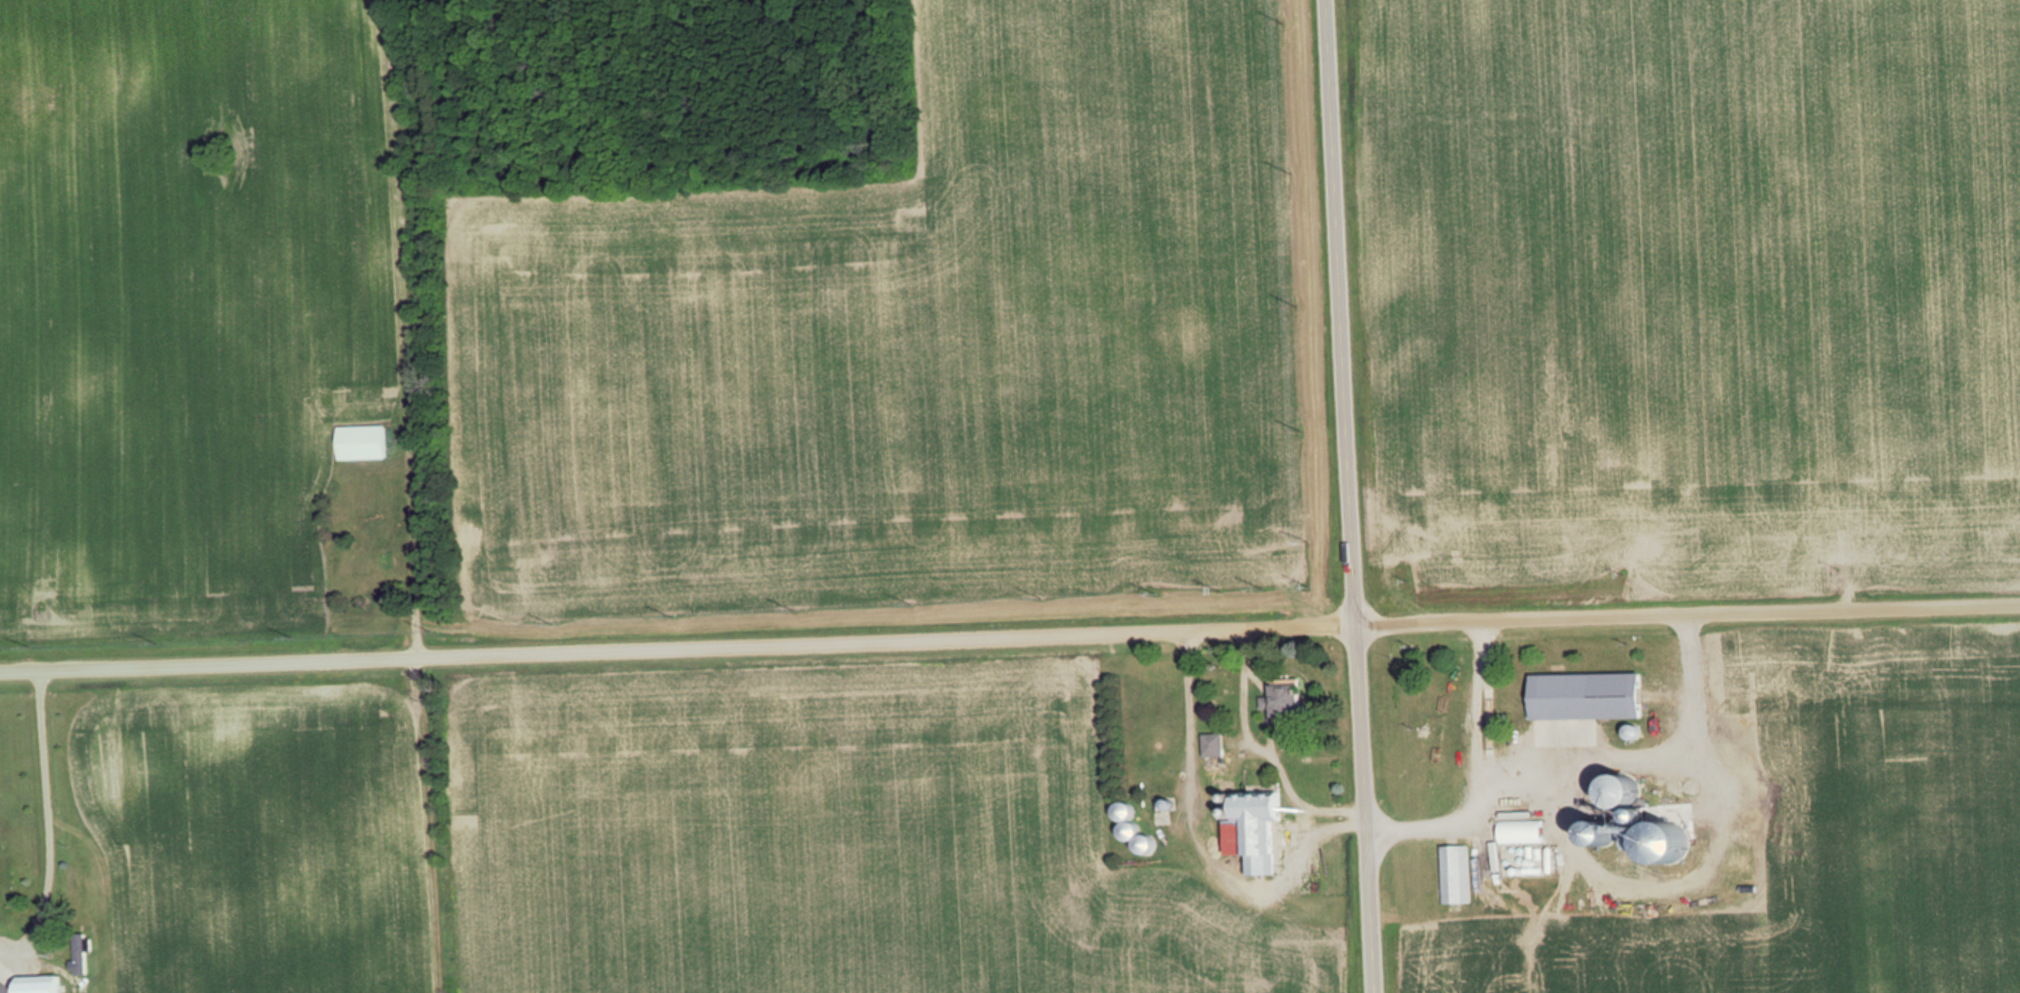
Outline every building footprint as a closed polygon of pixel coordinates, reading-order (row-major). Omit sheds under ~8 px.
[(339,427),(339,459),(385,459),(385,427),(339,427)] [(1642,674),(1533,675),(1533,720),(1643,719),(1642,674)] [(1274,685),(1274,698),(1262,698),(1262,709),(1274,709),(1275,717),(1310,715),(1310,705),(1303,705),(1302,683),(1274,685)] [(1203,733),(1203,756),(1224,756),(1224,733),(1203,733)] [(1612,807),(1636,807),(1636,776),(1612,776),(1612,807)] [(1226,856),(1246,856),(1246,875),(1271,875),(1271,821),(1282,821),(1282,794),(1236,794),(1237,820),(1226,820),(1226,856)] [(1124,826),(1118,830),(1126,843),(1140,833),(1130,817),(1135,814),(1126,801),(1113,809),(1124,826)] [(1500,821),(1500,843),(1543,843),(1543,821),(1500,821)] [(1138,854),(1148,853),(1147,837),(1137,837),(1138,854)] [(1437,845),(1437,903),(1468,903),(1468,845),(1437,845)] [(76,936),(75,977),(86,977),(86,951),(91,951),(91,936),(76,936)] [(19,992),(60,992),(60,976),(19,976),(19,992)]
